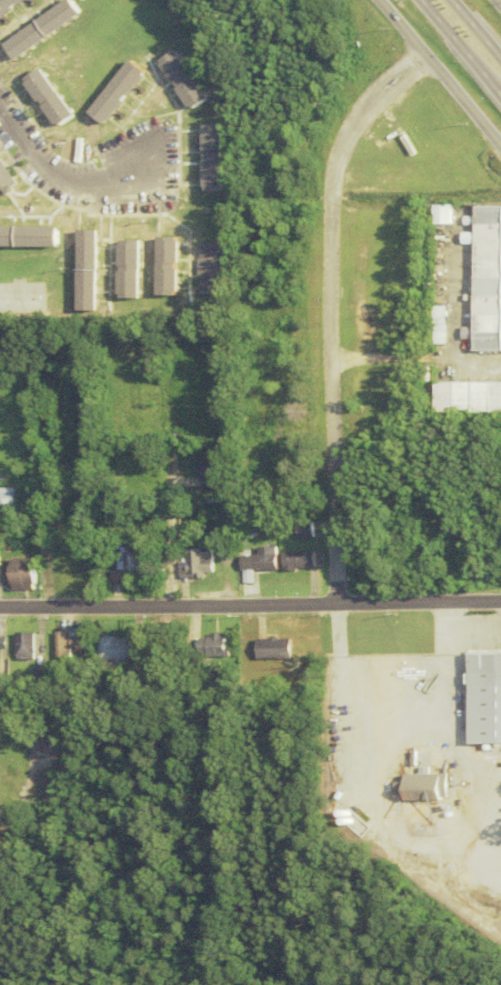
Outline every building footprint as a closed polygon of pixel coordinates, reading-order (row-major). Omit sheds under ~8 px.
[(23,0),(0,0),(0,15),(23,0)] [(12,60),(79,15),(69,0),(66,0),(1,43),(12,60)] [(182,111),(201,100),(172,50),(153,61),(182,111)] [(101,125),(141,72),(123,59),(84,113),(101,125)] [(37,68),(19,80),(51,128),(69,116),(37,68)] [(217,125),(195,125),(195,192),(217,192),(217,125)] [(0,170),(0,188),(8,182),(0,170)] [(423,224),(442,224),(442,205),(423,205),(423,224)] [(469,329),(457,329),(457,340),(469,340),(469,352),(500,352),(500,206),(470,206),(469,329)] [(0,227),(0,247),(53,247),(53,227),(0,227)] [(72,311),(91,311),(91,230),(72,230),(72,311)] [(173,296),(173,237),(151,237),(151,296),(173,296)] [(134,240),(112,240),(112,298),(134,298),(134,240)] [(426,306),(426,344),(441,344),(441,306),(426,306)] [(432,382),(432,413),(500,413),(500,382),(432,382)] [(216,461),(191,461),(191,488),(216,488),(216,461)] [(0,488),(0,507),(8,507),(8,488),(0,488)] [(250,556),(234,556),(234,571),(271,571),(271,546),(250,546),(250,556)] [(131,548),(108,549),(109,572),(104,572),(104,581),(132,580),(131,548)] [(205,577),(205,549),(171,549),(171,577),(205,577)] [(277,552),(277,569),(311,569),(311,552),(277,552)] [(6,590),(29,590),(30,559),(6,559),(6,590)] [(8,660),(26,660),(26,633),(8,633),(8,660)] [(48,658),(61,658),(61,651),(80,651),(80,633),(48,633),(48,658)] [(191,636),(191,658),(221,658),(221,636),(191,636)] [(129,659),(129,644),(120,644),(120,637),(90,638),(90,666),(120,666),(120,659),(129,659)] [(250,639),(250,660),(285,660),(285,639),(250,639)] [(500,744),(500,652),(463,652),(463,744),(500,744)] [(24,685),(35,685),(36,671),(24,670),(24,685)] [(398,774),(398,800),(444,800),(444,774),(398,774)]
